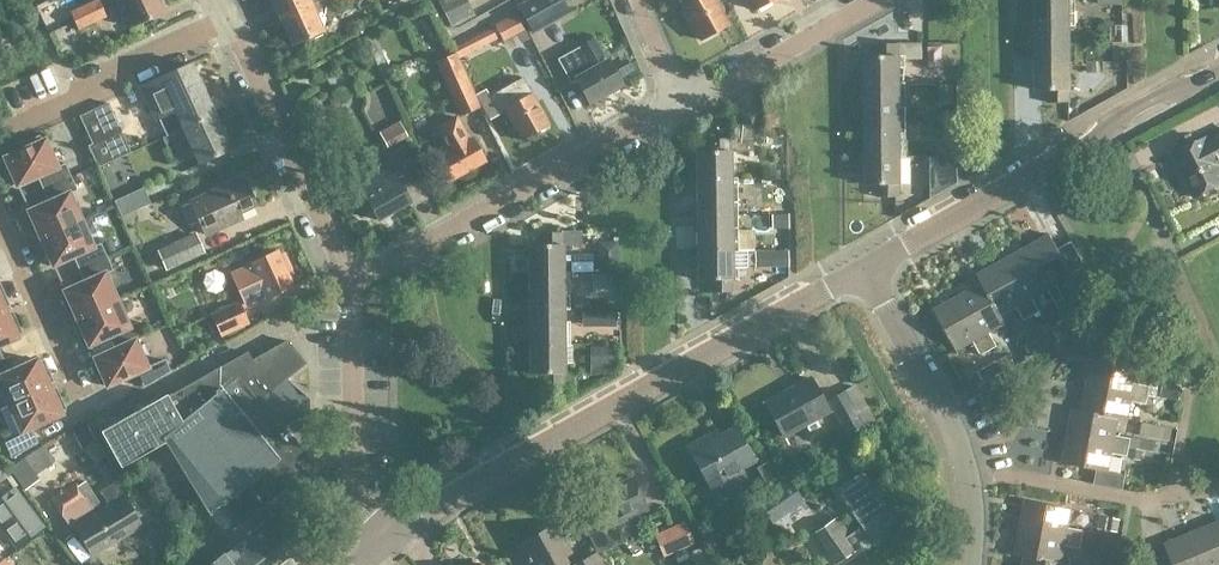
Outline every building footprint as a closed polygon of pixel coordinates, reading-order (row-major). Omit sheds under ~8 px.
[(92,25),(108,18),(100,0),(98,0),(87,5),(91,14),(88,16),(92,25)] [(116,2),(122,14),(128,11),(135,27),(163,14),(157,0),(121,0),(116,2)] [(282,18),(310,5),(311,6),(324,0),(274,0),(282,18)] [(439,0),(453,28),(476,16),(468,0),(439,0)] [(569,11),(563,0),(527,0),(518,4),(533,30),(569,11)] [(702,39),(729,24),(715,0),(680,0),(702,39)] [(753,11),(773,0),(747,0),(753,11)] [(1038,28),(1075,27),(1075,0),(1037,0),(1038,28)] [(91,14),(87,5),(71,12),(80,30),(92,25),(88,16),(91,14)] [(323,33),(311,6),(310,5),(282,18),(294,46),(323,33)] [(530,39),(517,14),(496,25),(497,27),(502,38),(505,43),(513,39),(517,46),(530,39)] [(1111,43),(1123,43),(1123,26),(1111,26),(1111,43)] [(457,53),(459,59),(502,38),(497,27),(454,49),(456,53),(457,53)] [(1075,27),(1038,28),(1038,63),(1070,63),(1075,63),(1075,42),(1069,42),(1069,29),(1075,29),(1075,27)] [(608,62),(595,38),(558,58),(572,83),(576,81),(588,103),(622,84),(609,61),(608,62)] [(867,57),(867,84),(900,84),(900,68),(907,68),(907,60),(923,60),(923,44),(922,44),(899,44),(876,44),(876,56),(867,57)] [(961,66),(961,45),(944,45),(944,67),(961,66)] [(526,46),(514,51),(525,76),(537,71),(526,46)] [(460,117),(481,108),(459,59),(457,53),(436,63),(460,117)] [(167,136),(215,115),(192,63),(141,87),(141,88),(145,87),(167,136)] [(1070,63),(1038,63),(1038,91),(1048,91),(1048,104),(1070,104),(1070,63)] [(491,96),(501,113),(505,111),(522,140),(549,125),(523,79),(491,96)] [(905,84),(900,84),(867,84),(867,121),(905,120),(905,84)] [(941,90),(941,104),(953,103),(953,89),(941,90)] [(122,132),(109,103),(95,110),(108,138),(119,133),(122,132)] [(108,138),(95,110),(80,116),(94,145),(108,138)] [(215,115),(167,136),(164,138),(168,148),(188,139),(200,164),(232,150),(215,115)] [(474,139),(472,140),(458,115),(433,128),(447,154),(434,161),(446,182),(486,160),(474,139)] [(386,147),(407,137),(400,120),(378,131),(386,147)] [(905,120),(867,121),(867,157),(899,157),(905,157),(905,135),(905,120)] [(734,139),(751,139),(751,126),(734,126),(734,139)] [(119,133),(108,138),(94,145),(89,147),(99,168),(128,154),(119,133)] [(1207,138),(1195,144),(1191,136),(1181,141),(1185,149),(1173,155),(1194,198),(1218,186),(1218,135),(1208,140),(1207,138)] [(58,168),(45,140),(42,141),(40,136),(28,142),(30,147),(5,158),(11,171),(6,173),(11,185),(16,183),(18,186),(38,177),(44,189),(71,177),(65,164),(58,168)] [(751,139),(734,139),(706,140),(707,151),(697,151),(698,181),(729,181),(729,180),(728,154),(752,153),(751,139)] [(938,140),(939,156),(948,156),(948,139),(938,140)] [(389,156),(392,161),(356,181),(378,220),(409,203),(401,188),(418,178),(401,149),(389,156)] [(933,171),(958,171),(958,156),(948,156),(939,156),(933,156),(933,171)] [(878,198),(900,198),(899,157),(867,157),(868,186),(878,186),(878,198)] [(50,202),(29,211),(30,214),(25,217),(31,229),(36,227),(41,238),(82,220),(70,194),(77,190),(71,177),(44,189),(50,202)] [(735,178),(736,196),(751,195),(750,177),(735,178)] [(243,179),(190,204),(183,207),(191,226),(198,223),(204,236),(232,223),(230,217),(255,205),(243,179)] [(735,180),(729,180),(729,181),(698,181),(698,218),(735,217),(735,203),(735,180)] [(123,217),(152,204),(144,188),(116,201),(123,217)] [(772,215),(773,229),(789,229),(789,215),(772,215)] [(735,217),(698,218),(699,254),(729,253),(736,253),(735,231),(735,217)] [(82,220),(41,238),(47,250),(42,253),(47,265),(52,263),(53,266),(74,257),(80,269),(107,257),(101,244),(94,247),(82,220)] [(206,254),(196,233),(158,250),(167,271),(206,254)] [(530,246),(530,274),(561,274),(561,273),(561,246),(582,246),(582,233),(540,233),(540,246),(530,246)] [(1050,235),(1026,249),(1048,289),(1048,290),(1056,304),(1058,303),(1065,315),(1071,312),(1056,285),(1073,276),(1072,274),(1086,267),(1072,242),(1058,250),(1050,235)] [(115,250),(111,241),(104,244),(108,253),(115,250)] [(599,244),(599,270),(617,270),(617,243),(599,244)] [(1026,249),(1002,262),(1032,317),(1040,312),(1032,298),(1048,290),(1048,289),(1026,249)] [(777,252),(777,268),(789,267),(789,251),(777,252)] [(198,260),(209,295),(232,287),(220,253),(198,260)] [(276,253),(251,265),(231,274),(247,308),(292,288),(290,283),(295,281),(283,255),(278,257),(276,253)] [(729,253),(699,254),(699,282),(709,281),(709,294),(730,293),(730,280),(739,280),(739,268),(730,268),(729,253)] [(86,282),(65,291),(66,294),(61,296),(67,309),(72,306),(77,318),(117,300),(105,273),(113,270),(107,257),(80,269),(86,282)] [(1002,262),(978,276),(982,284),(983,284),(1001,316),(1017,307),(1024,321),(1032,317),(1002,262)] [(569,273),(561,273),(561,274),(530,274),(530,310),(562,310),(562,311),(564,311),(569,311),(569,273)] [(982,284),(959,297),(989,352),(997,347),(989,333),(1006,324),(1001,316),(983,284),(982,284)] [(989,352),(959,297),(934,311),(957,351),(973,342),(981,356),(989,352)] [(117,300),(77,318),(82,330),(78,333),(83,345),(88,343),(89,346),(110,337),(116,349),(135,340),(136,341),(143,337),(137,324),(130,327),(117,300)] [(223,336),(249,324),(239,302),(213,314),(223,336)] [(0,313),(0,346),(18,338),(17,335),(22,332),(16,320),(11,322),(6,310),(0,313)] [(562,310),(530,310),(530,346),(570,346),(569,322),(564,322),(564,311),(562,311),(562,310)] [(617,327),(617,312),(598,312),(598,327),(617,327)] [(1060,335),(1071,329),(1061,312),(1050,318),(1060,335)] [(1044,336),(1026,346),(1031,356),(1050,346),(1044,336)] [(116,349),(95,358),(96,361),(91,364),(97,376),(102,374),(108,386),(138,373),(145,387),(171,372),(165,360),(148,368),(136,341),(135,340),(116,349)] [(248,352),(168,397),(167,395),(101,432),(121,468),(166,443),(210,516),(212,515),(210,512),(222,505),(223,506),(224,505),(239,525),(238,526),(238,527),(306,472),(305,471),(304,472),(297,464),(309,455),(298,443),(297,444),(284,428),(287,425),(288,426),(304,411),(303,410),(307,396),(308,395),(292,382),(291,382),(287,379),(306,363),(288,341),(245,365),(242,358),(249,354),(248,352)] [(570,346),(530,346),(530,375),(542,375),(542,386),(562,386),(562,389),(573,388),(573,374),(562,374),(562,364),(572,364),(572,347),(570,347),(570,346)] [(591,368),(609,368),(610,347),(591,347),(591,368)] [(1001,373),(1014,365),(1009,355),(995,363),(1001,373)] [(3,360),(0,361),(0,384),(9,405),(50,387),(44,375),(49,373),(44,360),(39,363),(37,360),(17,369),(11,356),(3,360)] [(1088,385),(1149,396),(1151,387),(1135,384),(1138,366),(1093,357),(1088,385)] [(995,363),(978,372),(984,382),(1001,373),(995,363)] [(784,437),(829,411),(811,378),(765,404),(784,437)] [(855,385),(846,390),(866,427),(875,421),(855,385)] [(1149,396),(1088,385),(1083,411),(1082,412),(1119,418),(1119,419),(1128,421),(1131,402),(1147,405),(1149,396)] [(1183,390),(1163,386),(1162,398),(1181,401),(1183,390)] [(1,409),(12,436),(4,440),(12,458),(38,443),(31,428),(62,414),(61,411),(66,409),(60,397),(55,399),(50,387),(9,405),(1,409)] [(866,427),(846,390),(828,401),(848,438),(867,428),(866,427)] [(1083,411),(1073,409),(1068,437),(1130,448),(1131,439),(1115,436),(1119,419),(1119,418),(1082,412),(1083,411)] [(744,474),(741,469),(753,462),(734,428),(709,443),(706,438),(689,448),(713,491),(744,474)] [(1063,464),(1098,471),(1095,485),(1123,490),(1125,481),(1108,477),(1112,454),(1128,457),(1130,448),(1068,437),(1063,464)] [(1157,442),(1134,438),(1132,448),(1155,452),(1157,442)] [(44,445),(40,447),(9,469),(25,491),(41,480),(37,475),(56,462),(44,445)] [(1131,449),(1129,457),(1141,459),(1142,451),(1131,449)] [(768,463),(757,469),(767,486),(778,480),(768,463)] [(604,530),(648,510),(634,477),(589,498),(604,530)] [(773,525),(806,503),(789,479),(756,500),(773,525)] [(77,483),(52,500),(70,526),(101,505),(86,481),(79,486),(77,483)] [(77,527),(93,554),(142,526),(116,483),(101,491),(111,507),(77,527)] [(16,488),(0,500),(0,524),(17,547),(44,527),(16,488)] [(1119,547),(1121,538),(1068,528),(1071,510),(1026,501),(1021,529),(1102,544),(1119,547)] [(288,557),(280,547),(292,538),(274,516),(252,534),(253,535),(226,556),(225,555),(212,564),(278,564),(288,557)] [(816,533),(837,564),(859,549),(837,518),(816,533)] [(655,537),(665,557),(693,544),(684,524),(655,537)] [(1216,524),(1191,534),(1204,564),(1218,564),(1218,530),(1216,524)] [(555,525),(518,545),(529,564),(577,564),(555,525)] [(1021,529),(1016,556),(1025,557),(1061,564),(1065,546),(1100,553),(1102,544),(1021,529)] [(72,534),(62,541),(79,563),(89,555),(72,534)] [(1191,534),(1165,545),(1173,564),(1204,564),(1191,534)] [(697,564),(713,564),(705,547),(691,553),(697,564)] [(596,555),(578,564),(611,564),(596,555)]
